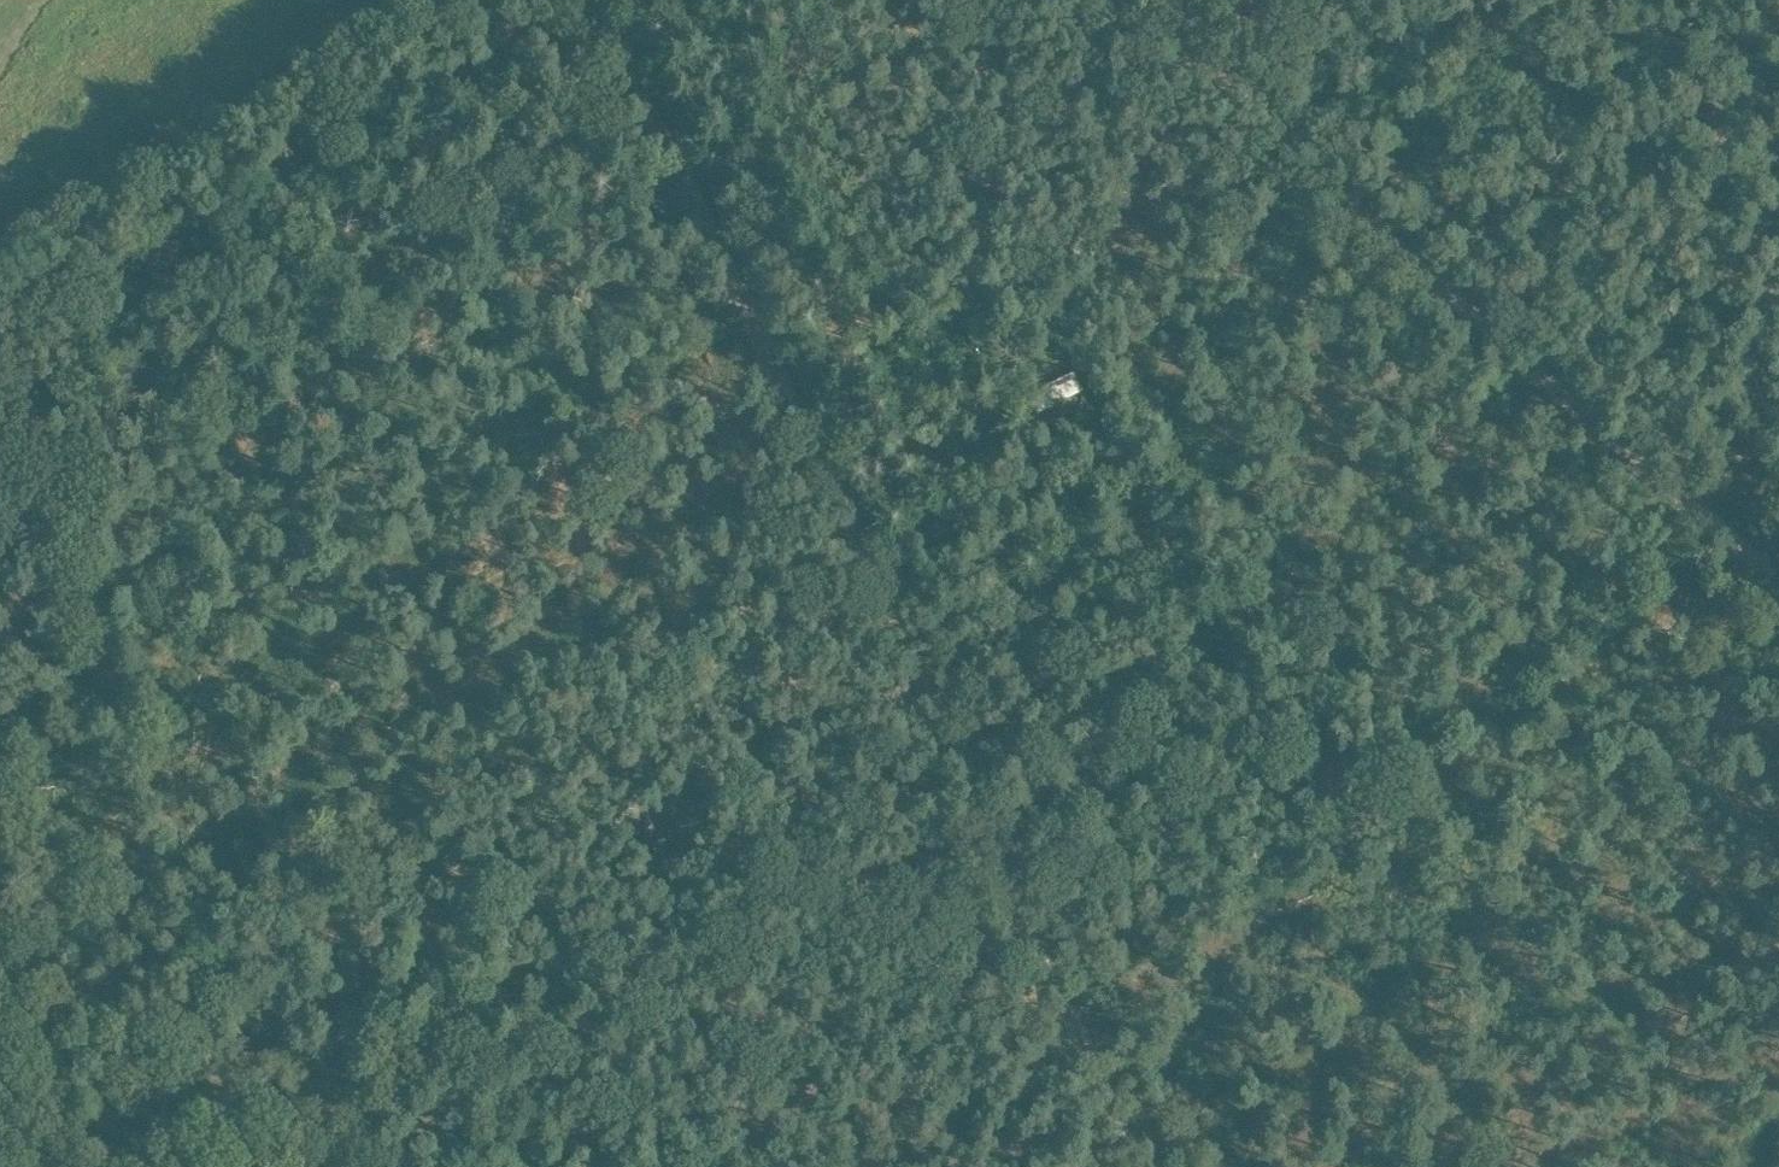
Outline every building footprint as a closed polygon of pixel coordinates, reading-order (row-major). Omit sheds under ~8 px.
[(191,241),(201,252),(212,243),(202,232),(191,241)] [(24,374),(32,386),(44,378),(37,366),(24,374)] [(1030,397),(1037,411),(1077,391),(1080,389),(1073,375),(1030,397)] [(1314,677),(1320,685),(1327,680),(1321,671),(1314,677)]
